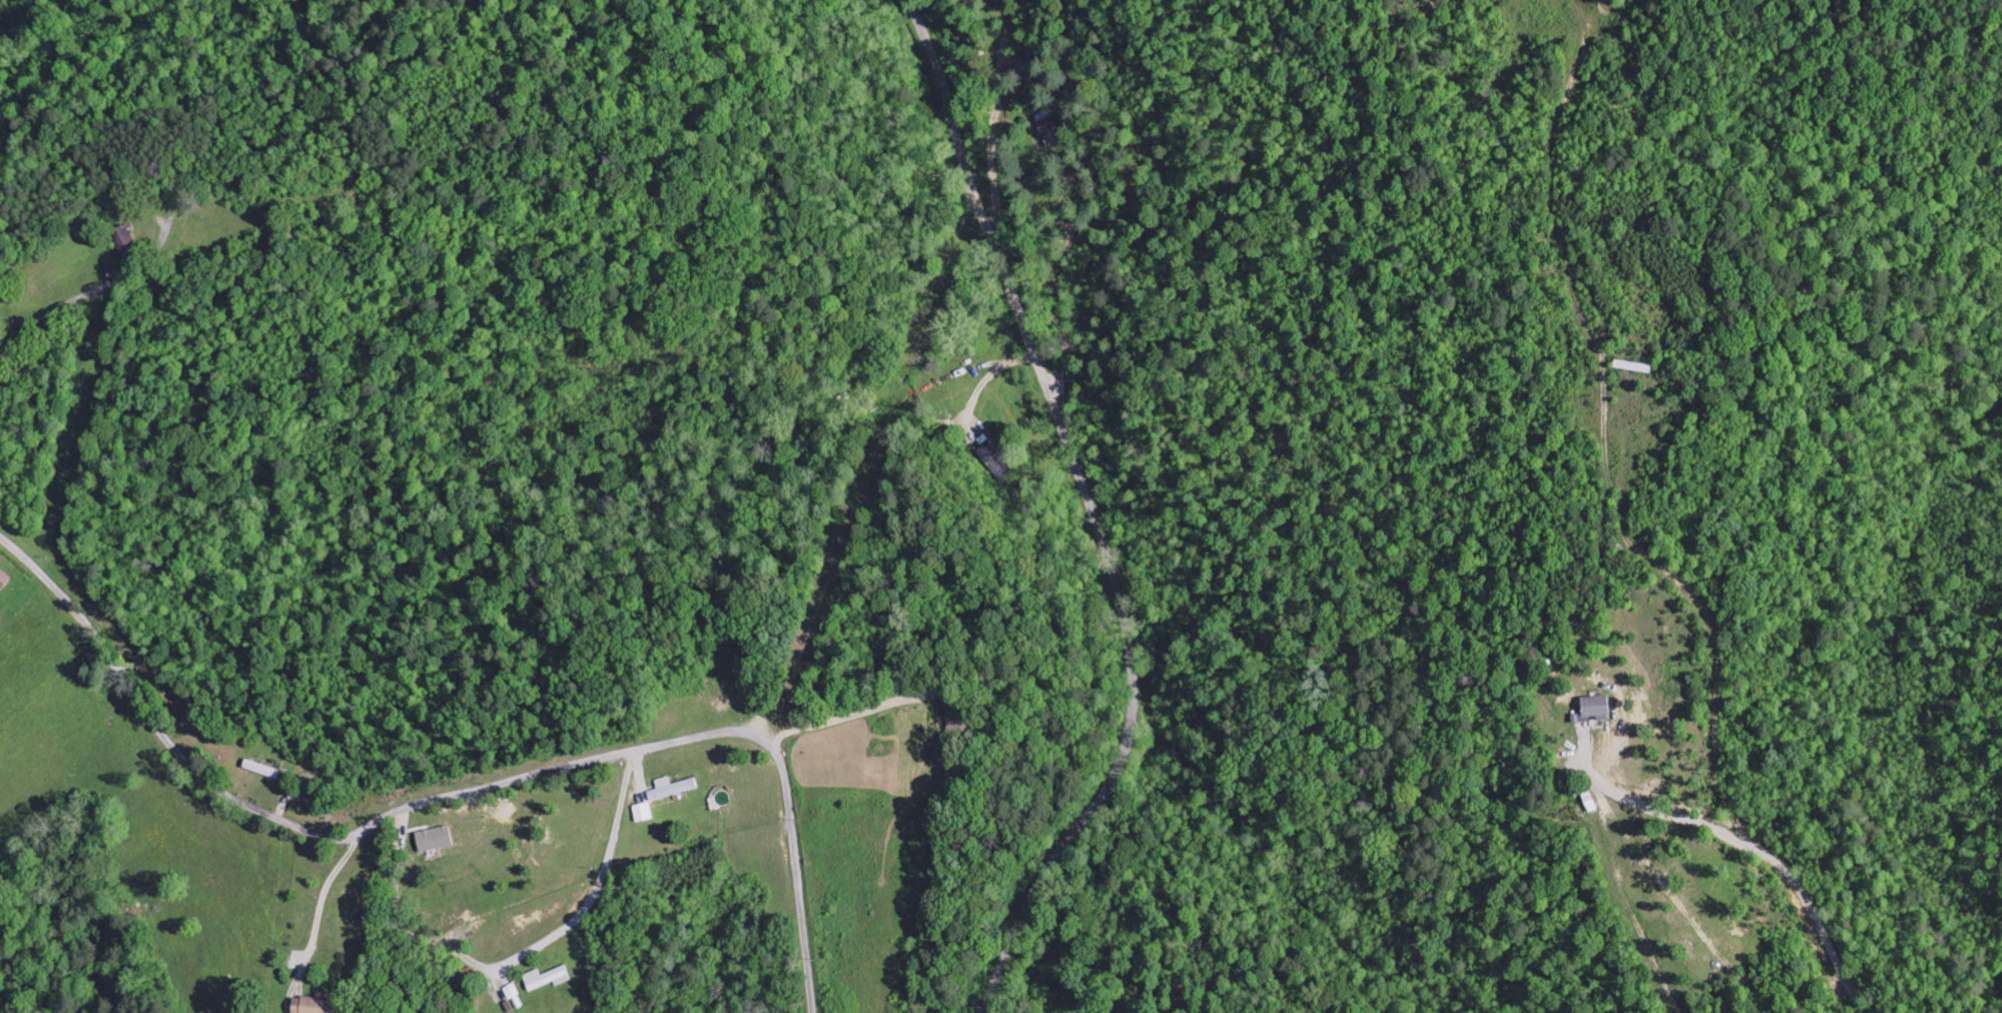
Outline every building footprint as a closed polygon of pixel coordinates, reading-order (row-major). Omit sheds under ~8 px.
[(1063,143),(1049,111),(1034,117),(1048,149),(1063,143)] [(117,251),(137,244),(130,225),(111,232),(117,251)] [(976,454),(1001,482),(1014,470),(989,442),(976,454)] [(13,580),(0,569),(0,597),(13,580)] [(1572,716),(1573,725),(1592,724),(1591,721),(1611,720),(1610,698),(1583,699),(1584,716),(1572,716)] [(245,770),(280,782),(283,773),(248,761),(245,770)] [(696,780),(672,786),(671,778),(656,782),(658,791),(648,793),(651,803),(699,791),(696,780)] [(638,824),(654,821),(650,804),(634,808),(638,824)] [(456,847),(451,827),(417,835),(422,856),(456,847)] [(524,977),(531,994),(556,984),(558,988),(574,982),(568,967),(543,977),(540,971),(524,977)] [(526,1007),(514,985),(504,991),(510,1003),(506,1006),(510,1012),(514,1012),(526,1007)] [(339,996),(318,995),(318,1000),(295,999),(294,1012),(338,1012),(339,996)]
